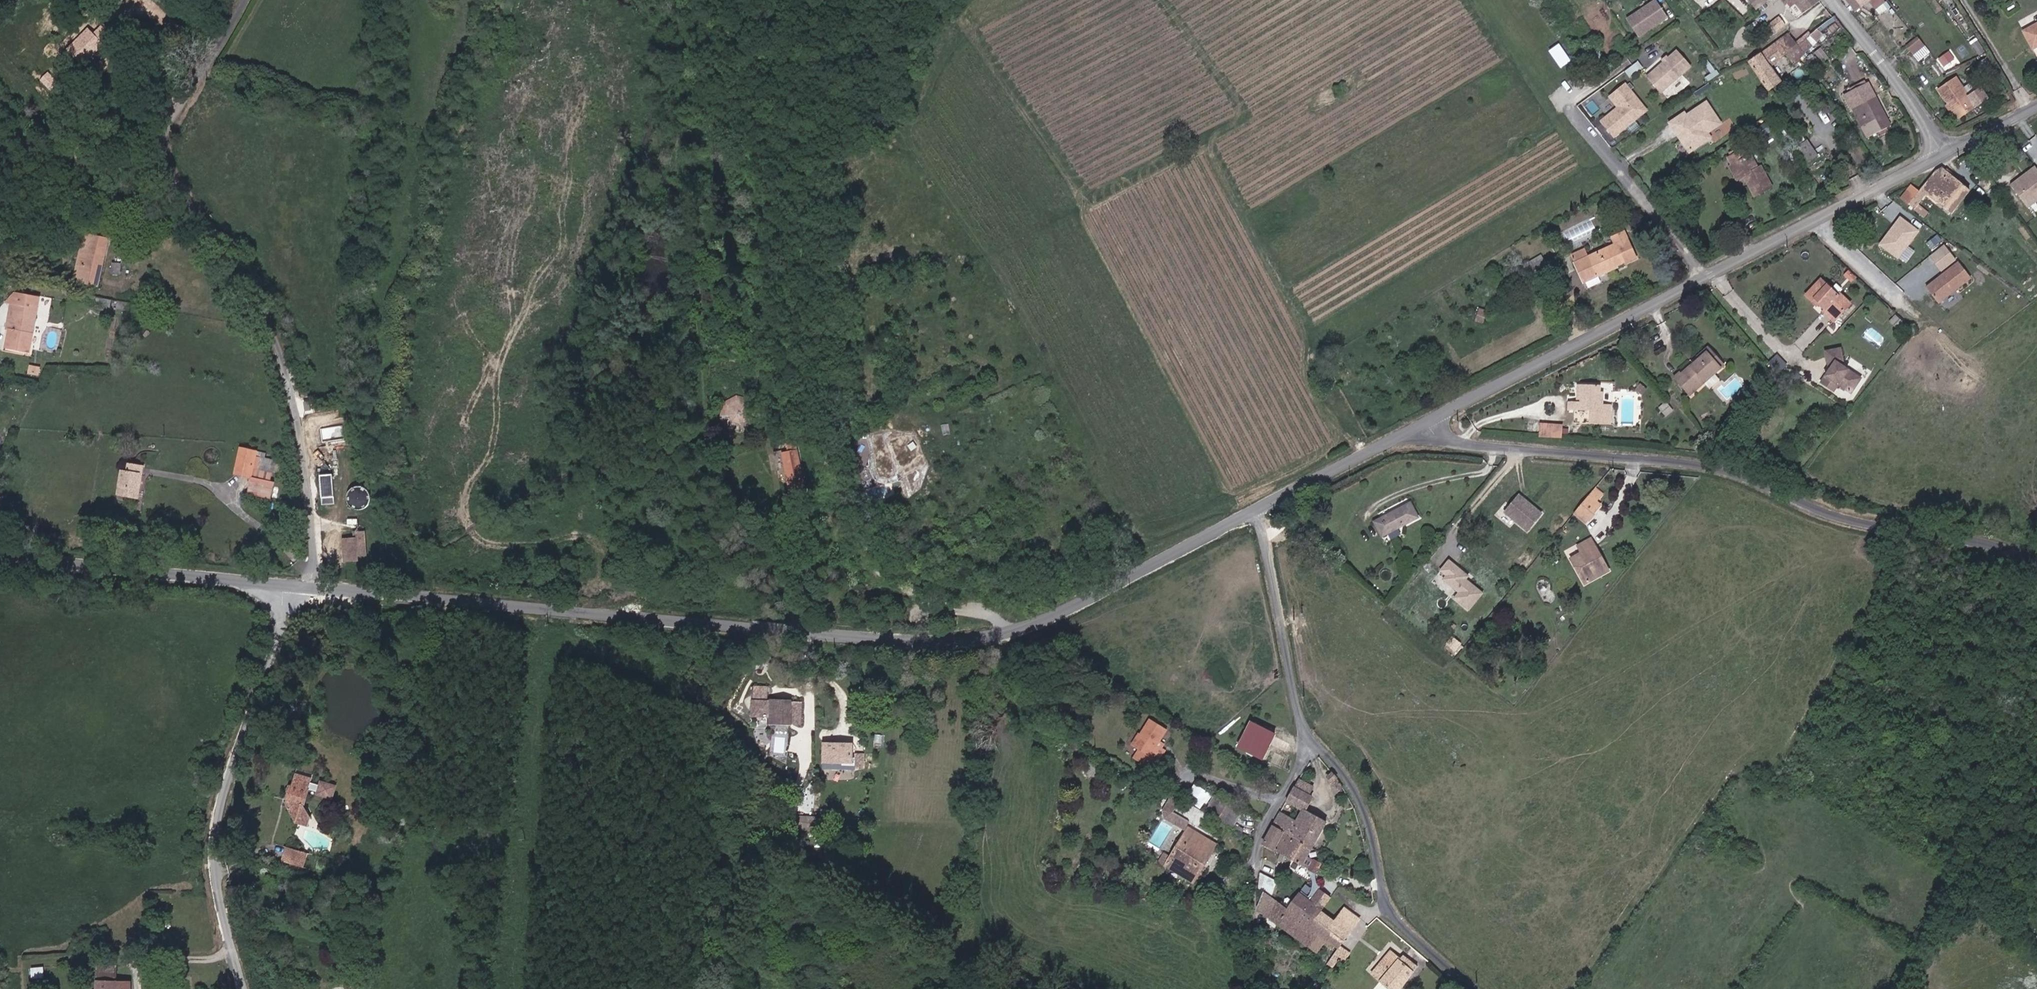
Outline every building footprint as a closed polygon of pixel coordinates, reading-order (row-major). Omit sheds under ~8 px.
[(1668,17),(1656,0),(1627,20),(1638,37),(1668,17)] [(1769,0),(1758,0),(1752,5),(1756,10),(1769,0)] [(1803,13),(1820,0),(1793,0),(1803,13)] [(1857,0),(1847,0),(1855,9),(1860,5),(1857,0)] [(1885,1),(1884,0),(1868,0),(1875,9),(1885,1)] [(1776,32),(1786,25),(1779,16),(1770,23),(1776,32)] [(1776,32),(1770,23),(1766,26),(1771,35),(1776,32)] [(2024,31),(2033,49),(2036,46),(2036,24),(2024,31)] [(1819,32),(1811,38),(1817,45),(1825,39),(1819,32)] [(1788,34),(1780,40),(1796,60),(1801,55),(1788,34)] [(1796,44),(1788,34),(1801,55),(1803,53),(1796,44)] [(1913,54),(1924,45),(1917,36),(1906,45),(1913,54)] [(1796,44),(1803,53),(1811,47),(1803,37),(1796,44)] [(1780,81),(1768,65),(1786,51),(1794,61),(1796,60),(1780,40),(1762,54),(1749,62),(1768,90),(1780,81)] [(1980,54),(1984,51),(1978,42),(1974,44),(1980,54)] [(73,74),(95,54),(88,45),(67,65),(73,74)] [(1918,60),(1929,51),(1924,45),(1913,54),(1918,60)] [(1939,58),(1944,65),(1958,56),(1953,49),(1939,58)] [(1662,93),(1691,67),(1676,51),(1668,58),(1664,62),(1647,76),(1662,93)] [(1992,70),(1986,60),(1979,64),(1986,75),(1992,70)] [(1956,78),(1939,90),(1949,105),(1951,104),(1960,117),(1987,98),(1981,89),(1969,97),(1956,78)] [(1851,108),(1857,105),(1873,135),(1891,126),(1875,96),(1874,96),(1867,83),(1845,95),(1851,108)] [(1614,137),(1646,111),(1625,85),(1610,97),(1620,108),(1608,117),(1611,121),(1605,126),(1614,137)] [(1707,133),(1721,123),(1706,102),(1686,116),(1684,113),(1673,121),(1681,133),(1683,132),(1685,135),(1683,136),(1683,142),(1690,152),(1711,138),(1707,133)] [(1960,117),(1951,104),(1949,105),(1947,106),(1956,119),(1960,117)] [(1611,121),(1608,117),(1602,122),(1605,126),(1611,121)] [(1681,133),(1673,121),(1670,123),(1683,142),(1683,136),(1685,135),(1683,132),(1681,133)] [(1760,138),(1771,131),(1766,122),(1755,130),(1760,138)] [(1818,157),(1807,142),(1795,150),(1805,165),(1818,157)] [(1757,168),(1750,155),(1747,157),(1743,149),(1739,152),(1731,156),(1728,158),(1732,165),(1734,164),(1741,178),(1744,176),(1746,175),(1749,181),(1747,182),(1755,196),(1772,187),(1761,166),(1757,168)] [(1741,178),(1734,164),(1732,165),(1730,166),(1737,180),(1741,178)] [(2010,181),(2026,207),(2036,200),(2036,165),(2010,181)] [(64,171),(77,185),(82,181),(69,167),(64,171)] [(1950,213),(1969,190),(1942,167),(1936,171),(1919,192),(1911,185),(1901,198),(1914,209),(1918,204),(1913,199),(1916,195),(1922,200),(1925,195),(1929,196),(1950,213)] [(1918,204),(1922,200),(1916,195),(1913,199),(1918,204)] [(1924,217),(1928,212),(1918,204),(1914,209),(1924,217)] [(1878,244),(1898,259),(1921,230),(1902,214),(1878,244)] [(1592,219),(1565,230),(1570,242),(1596,231),(1592,219)] [(1616,265),(1623,261),(1624,263),(1636,258),(1624,232),(1612,237),(1616,244),(1588,257),(1585,249),(1571,255),(1584,282),(1616,267),(1616,265)] [(766,249),(758,239),(753,243),(761,253),(766,249)] [(77,284),(88,286),(97,242),(86,240),(77,284)] [(106,245),(97,242),(88,286),(105,291),(111,264),(102,263),(106,245)] [(1943,271),(1958,259),(1945,243),(1929,256),(1943,271)] [(102,263),(111,264),(114,247),(106,245),(102,263)] [(770,263),(768,253),(754,255),(756,266),(770,263)] [(1532,266),(1543,259),(1541,255),(1530,262),(1532,266)] [(1548,268),(1543,259),(1532,266),(1537,274),(1548,268)] [(1926,287),(1941,304),(1972,276),(1957,259),(1926,287)] [(766,280),(770,268),(763,265),(759,278),(766,280)] [(1855,277),(1848,271),(1845,275),(1851,281),(1855,277)] [(1834,321),(1850,304),(1840,293),(1838,295),(1821,279),(1806,295),(1816,305),(1819,302),(1821,300),(1828,306),(1826,308),(1823,311),(1834,321)] [(9,335),(16,299),(11,298),(3,308),(9,309),(4,334),(9,335)] [(37,303),(16,299),(9,335),(5,353),(26,357),(37,303)] [(110,313),(112,304),(92,300),(91,310),(110,313)] [(1828,306),(1821,300),(1819,302),(1826,308),(1828,306)] [(857,358),(856,334),(849,335),(850,359),(857,358)] [(1714,373),(1721,367),(1714,358),(1716,356),(1708,347),(1697,357),(1699,359),(1701,362),(1694,368),(1692,365),(1682,374),(1680,372),(1674,377),(1689,395),(1704,382),(1714,373)] [(1851,393),(1861,378),(1842,365),(1843,363),(1840,348),(1825,351),(1828,366),(1830,368),(1832,369),(1830,372),(1828,371),(1820,383),(1833,391),(1838,384),(1851,393)] [(1723,365),(1716,356),(1714,358),(1721,367),(1723,365)] [(1694,368),(1701,362),(1699,359),(1692,365),(1694,368)] [(867,376),(862,366),(858,369),(855,364),(849,367),(857,383),(863,379),(863,378),(867,376)] [(1776,377),(1765,369),(1760,375),(1771,383),(1776,377)] [(1719,379),(1714,373),(1704,382),(1709,388),(1719,379)] [(1762,393),(1771,383),(1760,375),(1752,384),(1762,393)] [(1602,405),(1603,392),(1600,392),(1601,385),(1581,384),(1581,395),(1583,395),(1582,402),(1577,402),(1574,401),(1574,410),(1590,410),(1590,424),(1610,424),(1611,405),(1602,405)] [(757,412),(750,399),(736,395),(724,402),(720,416),(729,415),(732,421),(734,419),(739,421),(739,423),(745,419),(747,413),(757,412)] [(1672,410),(1666,403),(1661,407),(1667,414),(1672,410)] [(1562,438),(1563,428),(1556,427),(1557,424),(1540,423),(1539,436),(1562,438)] [(805,493),(796,444),(794,444),(794,441),(786,442),(788,452),(782,453),(790,496),(805,493)] [(259,454),(242,450),(237,478),(254,481),(256,470),(275,473),(277,462),(259,458),(259,454)] [(873,478),(904,475),(906,492),(925,490),(923,475),(920,476),(918,461),(911,462),(893,464),(892,450),(880,451),(881,459),(871,460),(873,478)] [(148,466),(132,464),(131,472),(124,471),(121,495),(138,497),(139,485),(146,486),(148,466)] [(339,496),(337,476),(325,476),(326,497),(339,496)] [(275,501),(277,486),(254,481),(251,497),(275,501)] [(146,486),(139,485),(138,497),(144,498),(146,486)] [(1586,522),(1601,505),(1596,501),(1602,494),(1596,488),(1575,513),(1586,522)] [(352,502),(352,505),(354,508),(356,511),(358,513),(361,513),(364,514),(367,513),(369,511),(371,509),(372,506),(373,503),(373,501),(372,498),(370,495),(367,493),(365,493),(362,492),(359,493),(356,494),(354,497),(353,499),(352,502)] [(1542,513),(1519,495),(1505,512),(1527,530),(1542,513)] [(1382,536),(1418,517),(1410,503),(1374,521),(1382,536)] [(809,520),(808,512),(794,514),(795,522),(809,520)] [(358,535),(345,536),(347,560),(362,560),(361,554),(368,554),(366,529),(357,530),(358,535)] [(1580,553),(1595,545),(1590,537),(1576,546),(1580,553)] [(1584,584),(1609,570),(1595,545),(1580,553),(1575,556),(1583,571),(1579,574),(1584,584)] [(1583,571),(1575,556),(1571,559),(1579,574),(1583,571)] [(1437,574),(1460,589),(1454,598),(1472,610),(1487,587),(1446,561),(1437,574)] [(801,724),(801,702),(770,701),(770,688),(752,687),(751,704),(750,717),(768,718),(768,723),(801,724)] [(1162,748),(1157,745),(1160,741),(1167,729),(1150,719),(1133,746),(1138,749),(1147,755),(1142,764),(1153,771),(1166,750),(1162,748)] [(775,752),(786,753),(788,737),(778,736),(775,752)] [(852,757),(852,743),(824,743),(823,767),(854,768),(855,757),(852,757)] [(1142,764),(1147,755),(1138,749),(1135,755),(1138,757),(1136,760),(1142,764)] [(863,768),(864,753),(855,752),(855,757),(854,768),(863,768)] [(302,769),(290,799),(299,818),(313,811),(308,797),(316,773),(302,769)] [(1337,779),(1331,772),(1327,776),(1333,783),(1337,779)] [(334,799),(338,784),(321,779),(317,794),(334,799)] [(1312,847),(1326,821),(1306,810),(1312,796),(1309,795),(1313,786),(1299,779),(1295,786),(1294,786),(1286,800),(1302,809),(1296,820),(1281,811),(1273,825),(1282,830),(1294,837),(1312,847)] [(1152,791),(1162,797),(1166,790),(1156,784),(1152,791)] [(1210,793),(1196,784),(1190,793),(1204,802),(1210,793)] [(1204,802),(1190,793),(1187,797),(1201,807),(1204,802)] [(1181,799),(1173,794),(1164,811),(1166,817),(1185,828),(1189,821),(1173,812),(1181,799)] [(1217,808),(1223,798),(1215,794),(1209,803),(1211,804),(1217,808)] [(1218,819),(1229,802),(1223,798),(1217,808),(1213,814),(1212,815),(1218,819)] [(1189,821),(1197,825),(1201,819),(1208,823),(1212,817),(1181,799),(1173,812),(1189,821)] [(1236,824),(1244,811),(1229,802),(1218,819),(1218,820),(1233,828),(1236,824)] [(1213,814),(1217,808),(1211,804),(1207,811),(1213,814)] [(313,811),(299,818),(311,822),(314,811),(313,811)] [(1244,829),(1236,824),(1233,828),(1242,833),(1244,829)] [(1263,843),(1273,849),(1282,830),(1273,825),(1263,843)] [(1193,883),(1217,844),(1189,827),(1175,851),(1174,850),(1170,856),(1169,859),(1163,855),(1159,862),(1193,883)] [(1280,853),(1285,856),(1294,837),(1282,830),(1273,849),(1280,853)] [(1307,856),(1312,847),(1294,837),(1285,856),(1302,865),(1307,856)] [(310,848),(290,841),(284,858),(304,865),(310,848)] [(1302,865),(1308,869),(1314,860),(1307,856),(1302,865)] [(1322,864),(1314,860),(1308,869),(1316,873),(1322,864)] [(1277,881),(1260,872),(1259,888),(1263,891),(1264,892),(1272,898),(1277,881)] [(1310,927),(1322,911),(1331,898),(1318,889),(1310,900),(1299,892),(1287,909),(1310,927)] [(1324,944),(1327,940),(1310,927),(1287,909),(1272,898),(1264,892),(1257,908),(1317,953),(1324,944)] [(1360,920),(1343,908),(1334,921),(1350,933),(1360,920)] [(1341,945),(1350,933),(1334,921),(1322,911),(1310,927),(1327,940),(1338,949),(1336,952),(1334,955),(1338,958),(1346,948),(1341,945)] [(1271,945),(1273,939),(1266,937),(1264,943),(1271,945)] [(1338,949),(1327,940),(1324,944),(1336,952),(1338,949)] [(1418,966),(1403,955),(1400,958),(1391,951),(1382,963),(1390,970),(1380,982),(1388,988),(1399,988),(1418,966)] [(1371,975),(1380,982),(1390,970),(1382,963),(1371,975)] [(34,977),(46,975),(44,966),(32,968),(34,977)] [(116,966),(98,967),(98,988),(132,988),(132,980),(116,980),(116,974),(116,966)]
